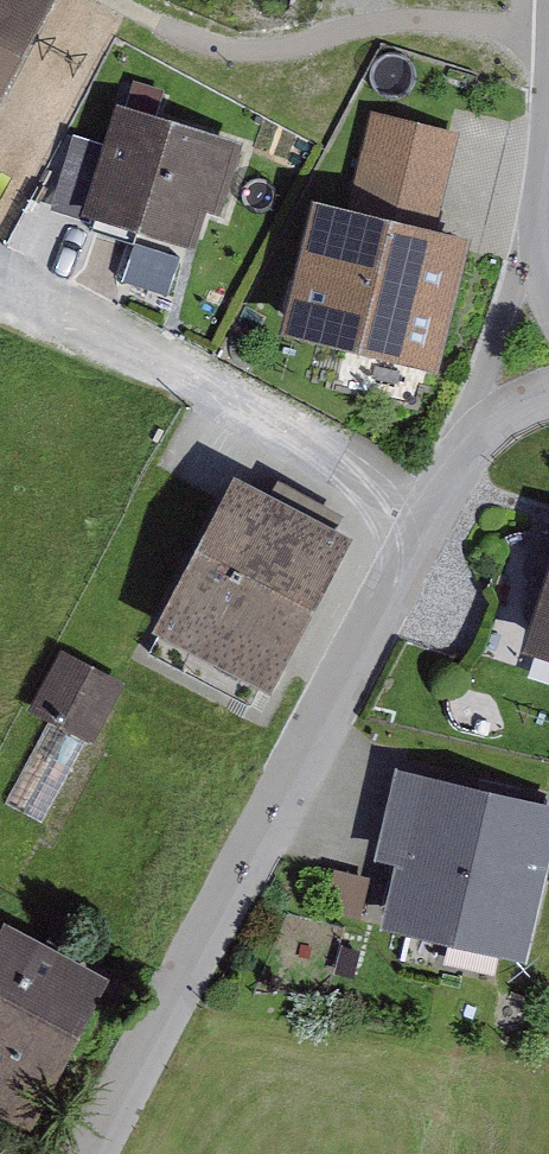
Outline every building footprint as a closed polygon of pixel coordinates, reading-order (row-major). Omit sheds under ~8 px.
[(52,0),(0,0),(0,99),(52,0)] [(90,218),(92,209),(196,241),(207,207),(221,212),(245,137),(118,97),(104,140),(74,130),(51,206),(90,218)] [(313,190),(280,325),(439,364),(471,230),(436,222),(459,129),(372,108),(350,199),(313,190)] [(153,623),(271,685),(354,528),(235,466),(153,623)] [(524,643),(548,651),(548,527),(538,524),(523,569),(532,583),(524,607),(532,621),(524,643)] [(62,644),(29,706),(51,717),(87,737),(94,740),(126,679),(62,644)] [(51,717),(4,802),(42,823),(87,737),(51,717)] [(526,957),(548,857),(548,798),(397,763),(375,856),(396,860),(382,924),(526,957)] [(370,874),(335,866),(325,909),(360,917),(370,874)] [(0,926),(0,1109),(31,1125),(113,972),(5,915),(0,926)]
